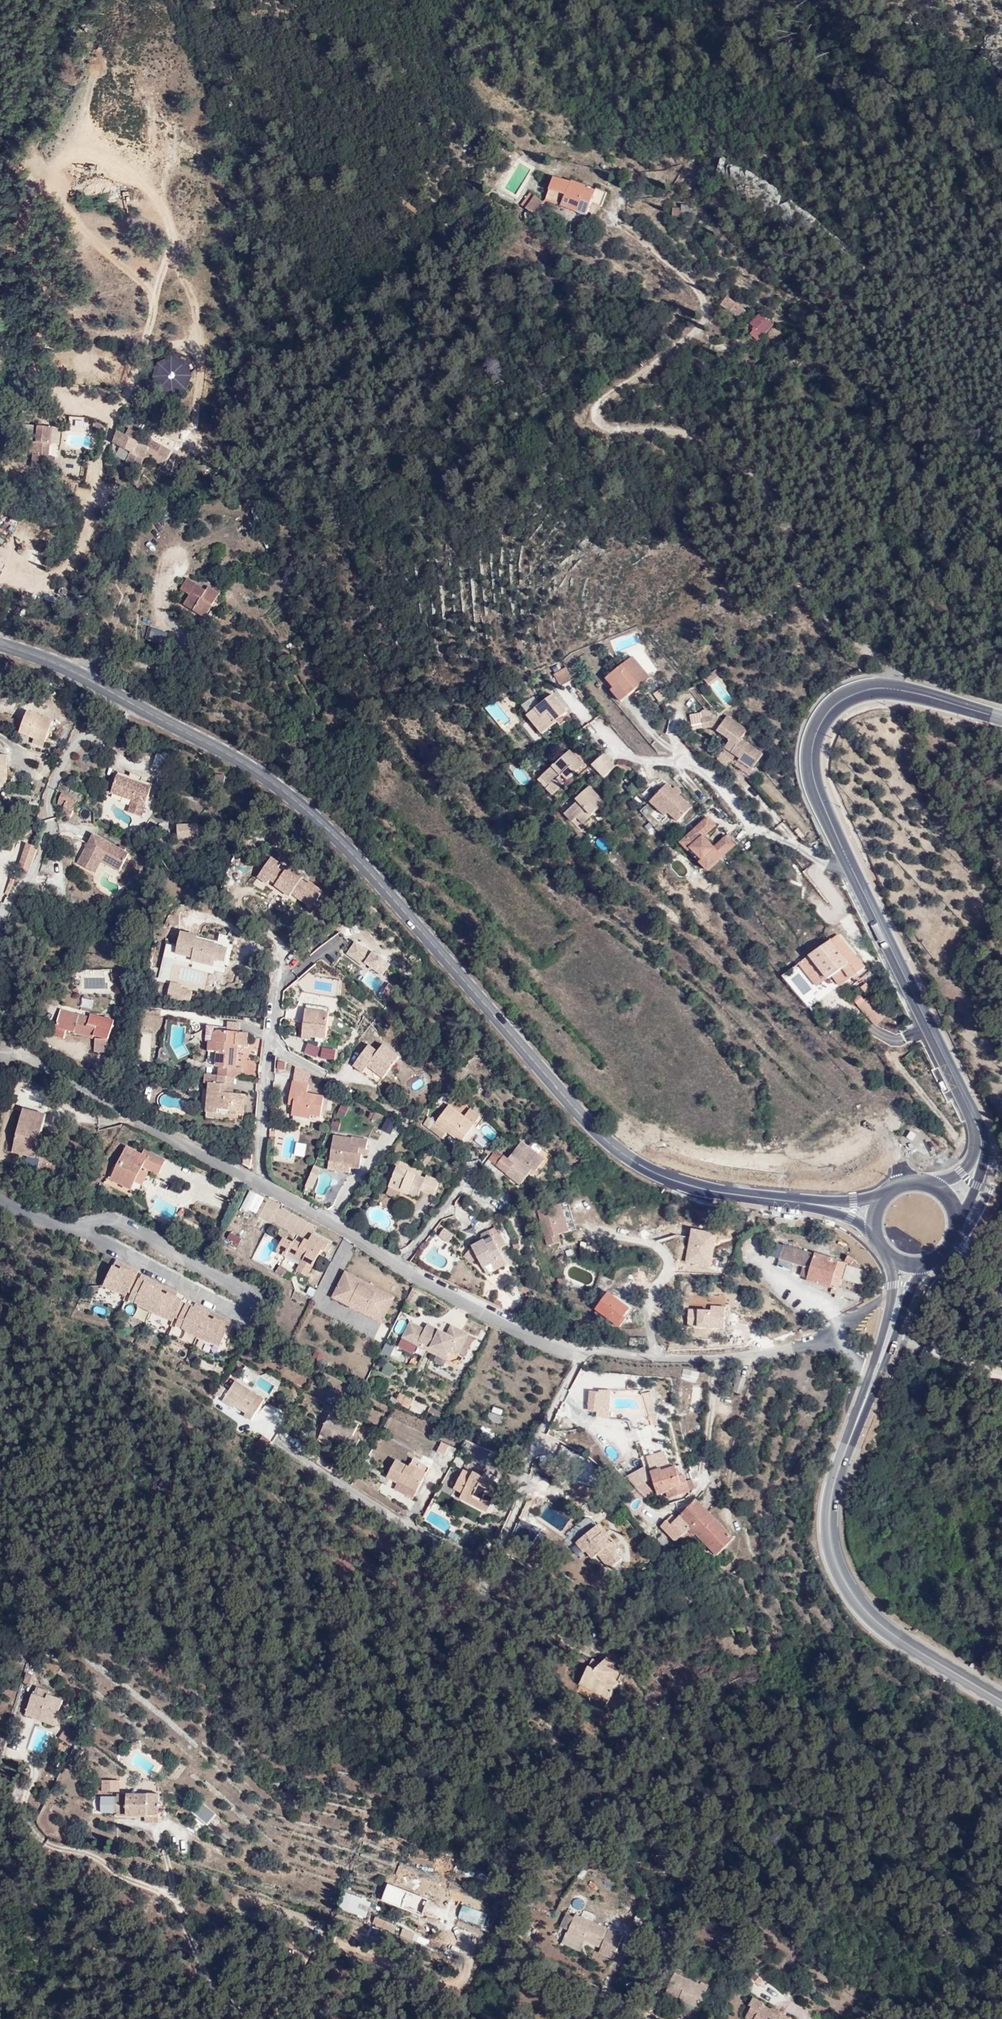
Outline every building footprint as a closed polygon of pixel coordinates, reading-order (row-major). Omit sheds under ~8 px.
[(547,204),(575,213),(578,214),(586,187),(577,184),(576,186),(554,181),(547,204)] [(597,205),(606,207),(610,195),(610,193),(600,189),(599,192),(586,187),(578,214),(593,218),(597,205)] [(527,212),(541,220),(545,207),(534,200),(527,212)] [(758,294),(748,287),(742,296),(752,303),(758,294)] [(760,310),(749,323),(753,327),(749,332),(758,340),(774,322),(760,310)] [(56,356),(47,354),(45,375),(53,375),(56,356)] [(189,388),(187,356),(153,358),(155,390),(189,388)] [(70,433),(93,435),(94,423),(71,421),(70,433)] [(49,474),(50,461),(53,432),(43,431),(44,427),(40,427),(40,431),(24,429),(22,446),(25,447),(24,452),(25,456),(28,459),(34,459),(33,473),(49,474)] [(102,428),(98,436),(102,436),(102,435),(106,436),(107,432),(105,429),(102,428)] [(127,466),(133,469),(143,448),(126,439),(124,443),(118,439),(115,447),(132,456),(127,466)] [(143,448),(133,469),(140,473),(153,452),(143,448)] [(238,529),(245,524),(241,517),(233,522),(238,529)] [(41,539),(42,523),(33,522),(32,538),(41,539)] [(11,534),(9,540),(24,544),(25,539),(11,534)] [(188,607),(208,620),(213,612),(220,602),(223,604),(226,599),(222,597),(223,595),(212,589),(210,592),(190,581),(184,592),(194,598),(188,607)] [(213,612),(208,620),(215,624),(220,616),(213,612)] [(227,632),(215,625),(210,634),(222,641),(227,632)] [(163,643),(167,631),(151,626),(147,638),(163,643)] [(659,687),(641,667),(617,688),(623,697),(620,700),(632,711),(659,687)] [(708,682),(719,674),(715,670),(705,677),(708,682)] [(581,686),(572,677),(564,683),(573,694),(581,686)] [(563,702),(546,717),(550,722),(543,728),(556,743),(579,721),(563,702)] [(710,727),(709,711),(690,712),(691,729),(710,727)] [(550,722),(546,717),(538,723),(543,728),(550,722)] [(9,739),(23,744),(34,749),(43,727),(19,718),(9,739)] [(754,763),(768,772),(775,762),(751,747),(758,738),(737,726),(733,731),(722,726),(713,728),(715,737),(723,736),(741,747),(736,756),(752,765),(754,763)] [(34,749),(23,744),(22,749),(31,754),(34,749)] [(157,749),(152,765),(161,767),(165,751),(157,749)] [(578,759),(552,784),(560,792),(556,795),(562,801),(593,773),(578,759)] [(625,776),(614,763),(603,774),(615,786),(625,776)] [(764,777),(768,772),(754,763),(752,765),(751,768),(764,777)] [(105,774),(140,785),(141,781),(130,778),(131,774),(118,771),(117,774),(107,771),(105,774)] [(131,814),(140,785),(105,774),(100,791),(122,798),(119,810),(131,814)] [(226,778),(215,775),(213,785),(223,787),(226,778)] [(560,792),(552,784),(548,787),(556,795),(560,792)] [(689,803),(682,795),(677,790),(659,808),(673,822),(677,819),(687,829),(701,815),(689,803)] [(686,792),(682,795),(689,803),(692,799),(686,792)] [(47,805),(53,808),(57,797),(51,795),(47,805)] [(614,811),(599,796),(586,807),(588,809),(575,822),(582,830),(588,826),(594,831),(614,811)] [(57,797),(53,808),(51,814),(61,818),(66,801),(57,797)] [(176,822),(177,837),(198,836),(197,821),(176,822)] [(723,834),(716,826),(690,851),(716,879),(742,854),(735,845),(722,857),(719,853),(715,856),(712,852),(715,849),(712,845),(723,834)] [(91,853),(115,864),(121,850),(85,833),(71,863),(84,870),(91,853)] [(601,836),(595,842),(604,850),(609,845),(601,836)] [(29,850),(18,847),(11,874),(21,876),(29,850)] [(30,850),(29,850),(21,876),(22,877),(30,850)] [(113,868),(115,864),(91,853),(84,870),(87,872),(94,859),(113,868)] [(271,894),(286,903),(288,901),(308,914),(319,897),(305,888),(303,891),(296,886),(295,888),(281,879),(279,881),(273,877),(276,873),(266,866),(253,886),(263,892),(266,888),(272,892),(271,894)] [(281,879),(295,888),(296,886),(298,884),(283,874),(282,877),(276,873),(273,877),(279,881),(281,879)] [(374,990),(393,963),(356,938),(345,953),(368,969),(361,981),(374,990)] [(216,953),(183,942),(176,963),(212,976),(219,958),(215,957),(216,953)] [(845,942),(813,959),(815,961),(830,984),(836,980),(844,993),(869,978),(845,942)] [(830,984),(815,961),(804,968),(817,991),(830,984)] [(870,1010),(866,1004),(857,1010),(868,1027),(878,1021),(870,1010)] [(878,1021),(882,1019),(874,1007),(870,1010),(878,1021)] [(878,1021),(885,1031),(888,1029),(882,1019),(878,1021)] [(303,1021),(302,1026),(326,1029),(326,1024),(303,1021)] [(875,1037),(885,1031),(878,1021),(868,1027),(875,1037)] [(102,1041),(93,1037),(92,1039),(82,1036),(85,1028),(69,1022),(59,1046),(70,1051),(73,1044),(98,1052),(102,1041)] [(302,1026),(298,1055),(308,1056),(308,1053),(323,1055),(326,1029),(302,1026)] [(92,1039),(93,1037),(95,1031),(85,1028),(82,1036),(92,1039)] [(212,1065),(210,1080),(200,1079),(200,1087),(230,1091),(235,1091),(235,1082),(230,1082),(233,1059),(242,1059),(243,1047),(233,1046),(210,1043),(209,1055),(203,1055),(202,1064),(212,1065)] [(112,1064),(114,1047),(103,1046),(102,1064),(112,1064)] [(275,1059),(275,1072),(284,1072),(284,1059),(275,1059)] [(396,1072),(382,1060),(376,1068),(366,1060),(350,1080),(359,1088),(365,1081),(379,1093),(396,1072)] [(203,1097),(200,1126),(211,1127),(212,1123),(224,1124),(223,1128),(237,1130),(240,1109),(228,1107),(220,1106),(221,1098),(229,1099),(230,1091),(200,1087),(198,1096),(203,1097)] [(288,1097),(285,1112),(291,1113),(289,1120),(287,1130),(304,1133),(305,1131),(316,1133),(319,1112),(302,1109),(304,1100),(288,1097)] [(221,1098),(220,1106),(228,1107),(229,1099),(221,1098)] [(337,1115),(346,1116),(348,1105),(339,1104),(337,1115)] [(33,1156),(45,1111),(22,1105),(10,1151),(33,1156)] [(391,1133),(397,1121),(387,1116),(381,1128),(391,1133)] [(338,1131),(340,1121),(332,1120),(330,1130),(338,1131)] [(267,1121),(266,1131),(275,1132),(276,1122),(267,1121)] [(443,1147),(457,1158),(471,1140),(461,1132),(446,1121),(432,1139),(424,1133),(419,1140),(437,1154),(443,1147)] [(461,1132),(471,1140),(473,1137),(464,1129),(461,1132)] [(109,1179),(138,1191),(148,1169),(158,1173),(165,1158),(125,1141),(109,1179)] [(326,1177),(334,1179),(334,1178),(348,1181),(347,1183),(355,1185),(357,1170),(361,1171),(363,1155),(348,1153),(348,1154),(330,1151),(326,1177)] [(525,1161),(540,1173),(544,1175),(548,1170),(528,1154),(525,1161)] [(516,1199),(519,1197),(529,1183),(531,1184),(540,1173),(525,1161),(519,1156),(504,1173),(500,1171),(492,1180),(516,1199)] [(484,1172),(492,1163),(488,1159),(480,1168),(484,1172)] [(390,1183),(383,1203),(393,1207),(412,1214),(415,1207),(427,1211),(433,1197),(422,1192),(421,1195),(390,1183)] [(256,1214),(264,1196),(249,1189),(241,1207),(256,1214)] [(260,1218),(285,1226),(291,1210),(265,1202),(260,1218)] [(393,1207),(383,1203),(381,1209),(391,1214),(393,1207)] [(571,1243),(561,1216),(555,1221),(564,1246),(571,1243)] [(555,1221),(554,1218),(533,1226),(537,1238),(555,1221)] [(564,1246),(555,1221),(537,1238),(544,1262),(557,1258),(554,1249),(564,1246)] [(708,1263),(714,1231),(692,1227),(685,1259),(708,1263)] [(450,1240),(452,1230),(441,1228),(439,1238),(450,1240)] [(302,1244),(284,1233),(274,1250),(297,1263),(294,1269),(307,1276),(327,1240),(310,1230),(302,1244)] [(229,1231),(226,1238),(238,1244),(241,1236),(229,1231)] [(441,1260),(446,1253),(437,1246),(431,1253),(441,1260)] [(475,1253),(476,1255),(478,1259),(471,1263),(464,1266),(475,1287),(485,1281),(497,1275),(482,1249),(475,1253)] [(801,1287),(808,1289),(807,1291),(843,1302),(847,1288),(850,1274),(815,1264),(788,1256),(783,1270),(804,1277),(801,1287)] [(111,1260),(103,1287),(128,1294),(137,1268),(111,1260)] [(370,1317),(383,1323),(397,1296),(373,1284),(370,1290),(351,1280),(354,1274),(346,1270),(337,1287),(346,1291),(343,1296),(365,1308),(368,1304),(375,1308),(370,1317)] [(373,1284),(354,1274),(351,1280),(370,1290),(373,1284)] [(220,1345),(232,1316),(137,1278),(127,1301),(174,1320),(172,1326),(220,1345)] [(488,1286),(485,1281),(475,1287),(478,1291),(488,1286)] [(337,1287),(332,1296),(370,1317),(375,1308),(368,1304),(365,1308),(343,1296),(346,1291),(337,1287)] [(565,1298),(564,1297),(557,1294),(554,1303),(562,1306),(565,1298)] [(144,1320),(148,1310),(138,1306),(134,1316),(144,1320)] [(631,1324),(606,1306),(593,1324),(619,1342),(626,1334),(625,1330),(631,1324)] [(451,1351),(464,1358),(475,1337),(452,1325),(445,1339),(438,1335),(440,1330),(428,1324),(425,1329),(418,1325),(416,1329),(409,1325),(403,1337),(419,1345),(422,1347),(424,1343),(449,1355),(451,1351)] [(175,1325),(172,1333),(189,1342),(193,1334),(175,1325)] [(447,1334),(440,1330),(438,1335),(445,1339),(447,1334)] [(723,1344),(723,1336),(709,1337),(709,1344),(723,1344)] [(403,1337),(399,1346),(414,1353),(419,1345),(403,1337)] [(424,1343),(422,1347),(447,1359),(449,1355),(424,1343)] [(388,1356),(392,1348),(385,1344),(381,1353),(388,1356)] [(390,1376),(393,1366),(384,1362),(381,1372),(390,1376)] [(738,1376),(733,1392),(742,1395),(746,1379),(738,1376)] [(221,1399),(251,1418),(264,1397),(235,1378),(221,1399)] [(599,1404),(598,1392),(589,1392),(590,1405),(599,1404)] [(409,1409),(414,1399),(401,1393),(396,1402),(409,1409)] [(440,1418),(443,1412),(431,1406),(428,1411),(440,1418)] [(331,1411),(321,1431),(327,1434),(329,1433),(340,1439),(337,1443),(344,1447),(343,1450),(350,1453),(358,1439),(351,1435),(356,1425),(331,1411)] [(503,1425),(506,1417),(490,1412),(488,1420),(503,1425)] [(649,1417),(651,1425),(658,1424),(656,1415),(649,1417)] [(327,1434),(321,1431),(319,1434),(337,1443),(340,1439),(329,1433),(327,1434)] [(452,1457),(456,1448),(441,1441),(436,1450),(452,1457)] [(409,1464),(425,1473),(427,1468),(412,1459),(409,1464)] [(415,1490),(425,1473),(409,1464),(407,1467),(396,1461),(387,1476),(396,1483),(399,1481),(405,1484),(415,1490)] [(646,1481),(651,1479),(645,1467),(637,1470),(646,1481)] [(667,1494),(668,1499),(685,1493),(690,1491),(685,1475),(681,1476),(678,1469),(677,1470),(676,1467),(662,1471),(661,1469),(651,1472),(658,1496),(667,1494)] [(483,1498),(491,1502),(499,1488),(490,1483),(489,1486),(480,1480),(481,1478),(473,1472),(470,1476),(462,1471),(453,1487),(463,1493),(479,1501),(483,1498)] [(489,1486),(490,1483),(491,1481),(483,1475),(481,1478),(480,1480),(489,1486)] [(690,1491),(695,1489),(692,1480),(687,1481),(690,1491)] [(401,1491),(405,1484),(399,1481),(396,1483),(394,1488),(401,1491)] [(624,1499),(633,1510),(646,1501),(636,1489),(624,1499)] [(542,1490),(540,1498),(552,1501),(554,1493),(542,1490)] [(486,1511),(491,1502),(483,1498),(479,1501),(463,1493),(460,1497),(486,1511)] [(694,1529),(712,1511),(700,1500),(675,1525),(671,1522),(664,1528),(679,1543),(680,1543),(683,1541),(694,1529)] [(738,1535),(712,1511),(694,1529),(700,1535),(720,1554),(738,1535)] [(662,1522),(657,1516),(651,1520),(656,1527),(662,1522)] [(598,1526),(610,1541),(612,1540),(600,1524),(598,1526)] [(598,1526),(577,1543),(585,1553),(587,1552),(594,1560),(599,1555),(611,1570),(623,1560),(617,1552),(620,1550),(614,1542),(612,1544),(610,1541),(598,1526)] [(700,1535),(694,1529),(683,1541),(689,1546),(700,1535)] [(460,1538),(451,1532),(447,1536),(455,1543),(460,1538)] [(616,1663),(607,1658),(601,1664),(598,1667),(596,1665),(591,1662),(580,1685),(609,1700),(614,1692),(608,1685),(621,1673),(616,1668),(614,1667),(616,1663)] [(596,1665),(598,1667),(601,1664),(593,1659),(591,1662),(596,1665)] [(622,1675),(621,1673),(608,1685),(614,1692),(622,1675)] [(34,1686),(24,1714),(54,1725),(64,1697),(34,1686)] [(57,1738),(70,1746),(79,1732),(66,1724),(57,1738)] [(103,1780),(103,1791),(112,1791),(112,1780),(103,1780)] [(120,1791),(120,1780),(112,1780),(112,1791),(120,1791)] [(128,1794),(118,1794),(118,1815),(147,1815),(160,1815),(160,1807),(163,1807),(163,1802),(160,1802),(160,1792),(149,1792),(149,1794),(128,1794)] [(100,1794),(100,1812),(114,1812),(114,1794),(100,1794)] [(217,1814),(201,1800),(191,1811),(208,1824),(217,1814)] [(177,1854),(188,1854),(189,1842),(177,1842),(177,1854)] [(432,1900),(391,1885),(386,1898),(427,1911),(432,1900)] [(366,1918),(371,1900),(344,1891),(338,1909),(366,1918)] [(582,1911),(585,1896),(574,1894),(571,1909),(582,1911)] [(458,1917),(484,1926),(488,1913),(462,1904),(458,1917)] [(560,1927),(569,1931),(573,1922),(575,1917),(566,1913),(560,1927)] [(600,1953),(614,1958),(623,1937),(576,1916),(575,1917),(573,1922),(568,1934),(602,1949),(600,1953)] [(374,1917),(372,1924),(393,1930),(395,1922),(374,1917)] [(683,1972),(677,1969),(675,1974),(674,1974),(666,1993),(699,2008),(708,1989),(681,1977),(683,1972)] [(770,2012),(772,2010),(771,2010),(763,2006),(764,2004),(753,1998),(749,2006),(751,2008),(746,2018),(747,2018),(783,2018),(770,2012)] [(699,2008),(681,2000),(678,2006),(696,2015),(699,2008)] [(772,2009),(771,2010),(772,2010),(770,2012),(783,2018),(785,2016),(772,2009)]
